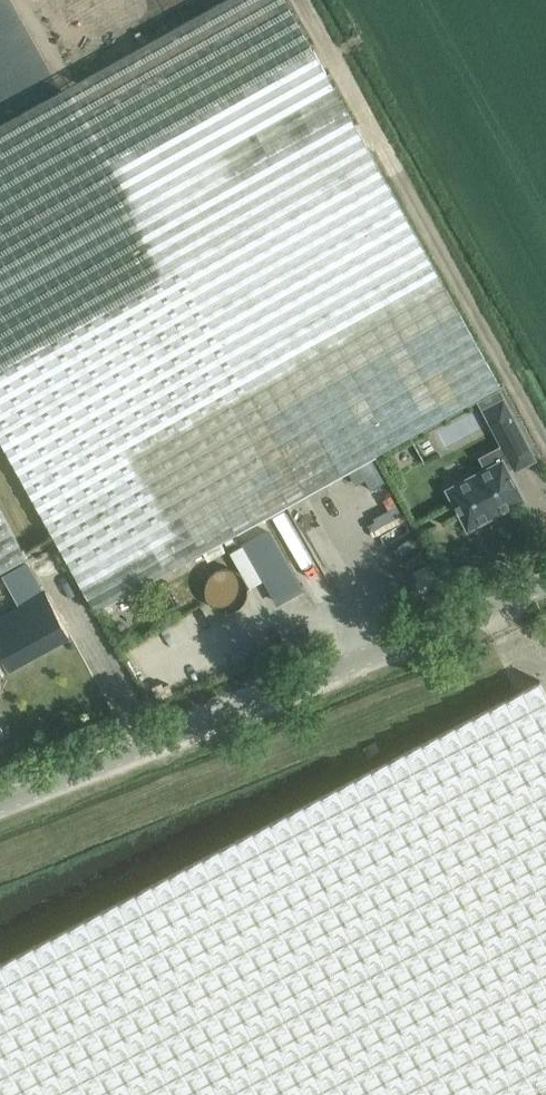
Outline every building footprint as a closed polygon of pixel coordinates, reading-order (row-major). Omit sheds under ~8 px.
[(375,160),(286,0),(219,0),(0,122),(0,438),(96,610),(500,386),(375,160)] [(484,409),(515,468),(535,458),(503,399),(484,409)] [(507,457),(447,489),(468,528),(492,515),(489,511),(521,494),(507,468),(512,465),(507,457)] [(28,559),(0,507),(0,574),(28,559)] [(278,601),(301,588),(269,530),(246,543),(278,601)] [(45,590),(0,614),(0,649),(10,667),(70,634),(45,590)] [(541,680),(136,890),(0,961),(0,1094),(545,1094),(545,689),(541,680)]
